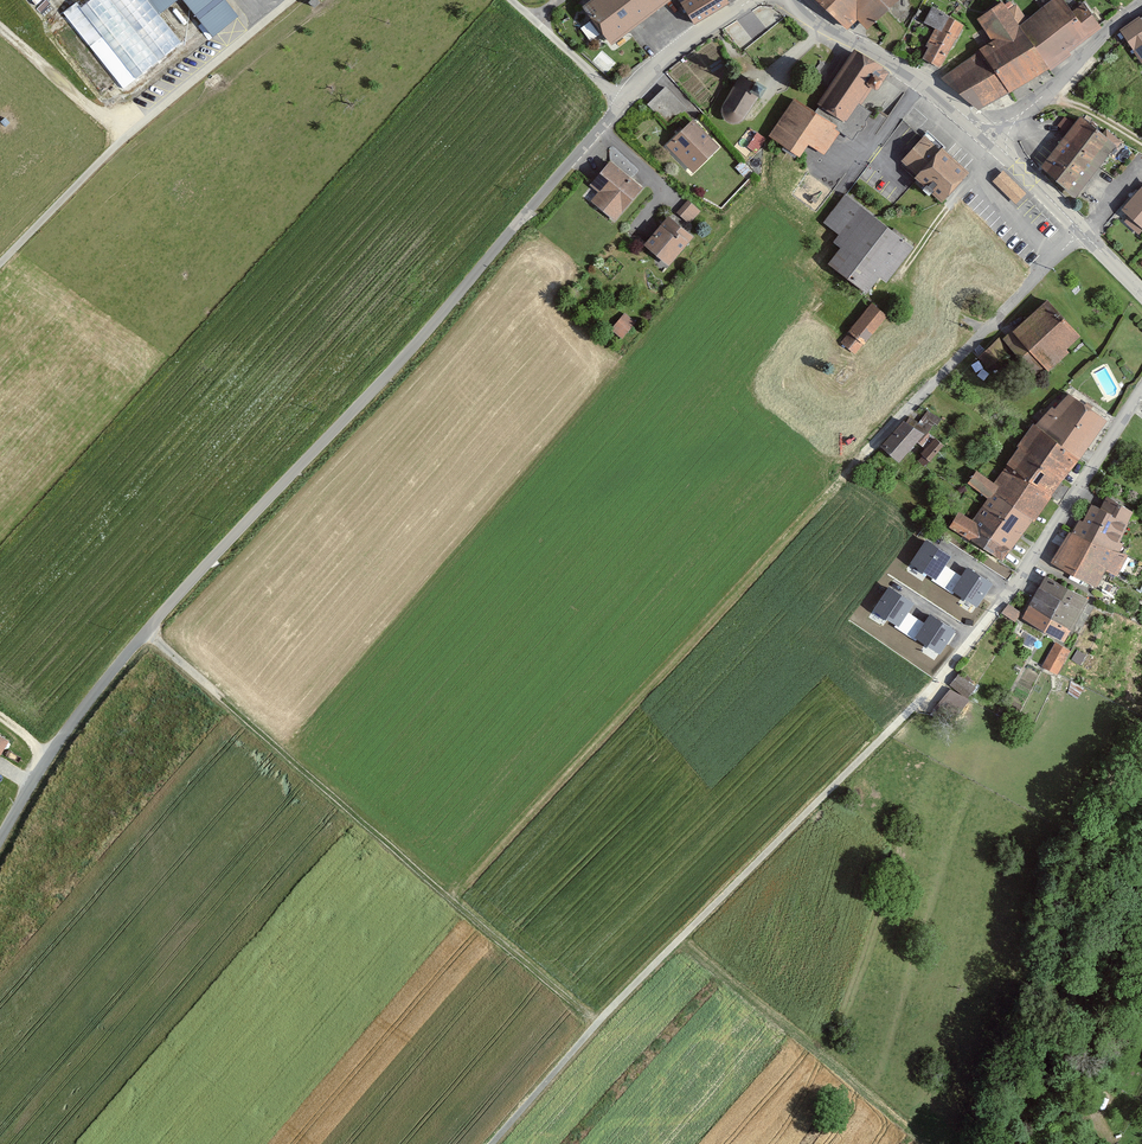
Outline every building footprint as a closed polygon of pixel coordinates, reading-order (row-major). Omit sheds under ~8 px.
[(147,0),(91,0),(53,29),(110,101),(184,45),(147,0)] [(230,0),(185,0),(212,33),(239,12),(230,0)] [(670,0),(590,0),(582,6),(612,44),(670,0)] [(731,1),(730,0),(682,0),(695,22),(731,1)] [(850,28),(858,19),(868,30),(898,0),(820,0),(850,28)] [(1011,91),(1051,67),(1021,23),(1005,0),(1002,0),(977,17),(992,39),(980,49),(1011,91)] [(1021,23),(1051,67),(1102,25),(1085,0),(1084,0),(1074,8),(1067,0),(1049,0),(1021,23)] [(922,18),(936,27),(922,57),(943,68),(965,23),(931,3),(922,18)] [(1122,28),(1141,60),(1141,14),(1122,28)] [(881,90),(891,72),(879,65),(881,62),(856,46),(814,108),(794,96),(768,136),(800,157),(809,144),(825,155),(840,132),(852,141),(859,131),(862,131),(870,120),(869,116),(872,110),(863,103),(875,87),(881,90)] [(1011,91),(980,49),(942,77),(978,110),(1011,91)] [(756,84),(741,76),(723,104),(721,111),(723,117),(726,121),(732,123),(739,123),(743,121),(747,117),(770,88),(758,80),(756,84)] [(648,102),(665,118),(674,109),(679,114),(688,105),(666,83),(648,102)] [(1068,128),(1074,119),(1065,114),(1059,123),(1068,128)] [(1071,128),(1107,157),(1119,142),(1083,114),(1071,128)] [(668,144),(694,172),(720,147),(695,120),(668,144)] [(1056,149),(1091,178),(1107,157),(1071,128),(1056,149)] [(942,199),(968,171),(925,131),(899,159),(942,199)] [(1091,178),(1056,149),(1042,166),(1076,196),(1091,178)] [(644,188),(611,160),(582,196),(615,225),(644,188)] [(1025,195),(1003,171),(993,182),(1016,205),(1025,195)] [(1141,228),(1141,188),(1123,212),(1141,228)] [(817,230),(841,247),(829,262),(868,292),(880,276),(887,281),(915,244),(845,193),(817,230)] [(701,210),(687,199),(678,211),(692,222),(701,210)] [(668,263),(692,236),(669,215),(644,243),(668,263)] [(1047,298),(1027,317),(1012,330),(1050,373),(1071,354),(1067,349),(1082,335),(1047,298)] [(856,353),(888,314),(872,301),(840,340),(856,353)] [(622,339),(636,322),(623,312),(609,329),(622,339)] [(988,345),(976,356),(989,370),(1001,358),(988,345)] [(1071,392),(1037,422),(1082,455),(1108,419),(1071,392)] [(924,434),(906,418),(881,445),(899,461),(924,434)] [(1017,444),(1019,445),(1066,477),(1082,455),(1037,422),(1034,421),(1017,444)] [(932,462),(946,446),(936,437),(921,453),(932,462)] [(995,480),(1000,483),(996,489),(1036,517),(1066,477),(1019,445),(995,480)] [(978,468),(967,483),(988,497),(983,505),(1004,520),(995,534),(1014,548),(1036,517),(996,489),(1000,483),(995,480),(978,468)] [(1070,531),(1121,551),(1125,542),(1122,541),(1136,509),(1107,495),(1101,505),(1093,502),(1084,521),(1080,519),(1070,531)] [(995,534),(1004,520),(983,505),(973,518),(961,510),(950,526),(1004,563),(1014,548),(995,534)] [(1119,574),(1128,554),(1121,551),(1070,531),(1052,563),(1100,587),(1109,569),(1119,574)] [(951,557),(926,540),(911,563),(936,580),(951,557)] [(993,584),(967,567),(952,590),(977,607),(993,584)] [(1074,629),(1091,598),(1047,574),(1041,587),(1064,600),(1054,618),(1074,629)] [(914,604),(889,587),(874,610),(899,627),(914,604)] [(1064,600),(1041,587),(1024,616),(1067,641),(1074,629),(1054,618),(1064,600)] [(1002,613),(1017,622),(1023,612),(1008,603),(1002,613)] [(955,631),(930,614),(915,637),(940,654),(955,631)] [(1073,650),(1056,641),(1042,666),(1059,675),(1073,650)] [(1088,654),(1078,649),(1071,662),(1082,667),(1088,654)] [(956,716),(978,682),(959,670),(937,704),(956,716)] [(1079,700),(1086,686),(1072,680),(1065,693),(1079,700)] [(10,738),(0,732),(0,756),(10,738)]
